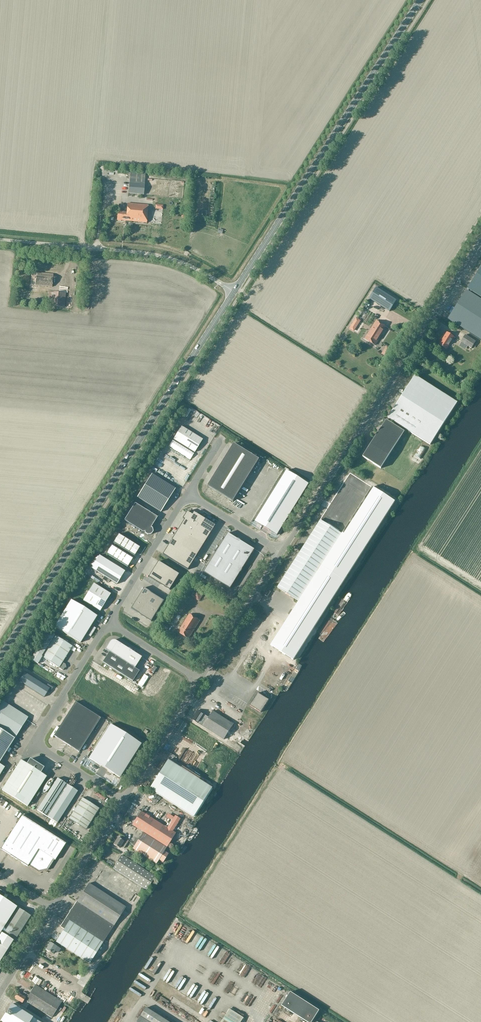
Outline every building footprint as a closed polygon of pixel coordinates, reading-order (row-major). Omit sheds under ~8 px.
[(131,171),(129,194),(144,195),(146,172),(131,171)] [(121,220),(147,222),(148,205),(128,203),(127,212),(118,212),(117,220),(121,221),(121,220)] [(468,289),(480,297),(480,268),(468,289)] [(31,285),(52,287),(53,275),(32,273),(31,285)] [(369,298),(390,312),(397,300),(377,287),(369,298)] [(480,340),(480,299),(467,290),(448,319),(480,340)] [(49,292),(47,306),(64,308),(66,293),(49,292)] [(365,338),(375,345),(387,327),(376,321),(365,338)] [(445,336),(440,345),(447,349),(453,340),(454,341),(456,338),(449,334),(448,337),(445,336)] [(461,342),(471,348),(476,341),(466,334),(461,342)] [(387,347),(382,354),(387,357),(392,350),(387,347)] [(388,418),(386,420),(391,423),(393,421),(430,445),(457,402),(415,375),(388,418)] [(382,427),(363,457),(381,469),(404,432),(391,423),(386,420),(385,419),(381,426),(382,427)] [(203,440),(181,426),(173,439),(194,453),(203,440)] [(233,502),(260,459),(234,443),(208,486),(233,502)] [(415,455),(421,459),(427,449),(421,445),(415,455)] [(287,470),(255,521),(277,535),(309,484),(287,470)] [(356,472),(264,608),(308,635),(387,510),(358,491),(366,480),(356,472)] [(175,489),(152,474),(137,497),(161,512),(175,489)] [(157,517),(135,503),(124,521),(143,532),(145,532),(145,533),(148,535),(151,534),(153,532),(152,528),(151,527),(157,517)] [(188,570),(216,525),(194,512),(193,515),(188,511),(183,518),(185,519),(163,554),(188,570)] [(255,549),(228,533),(204,572),(230,589),(255,549)] [(118,534),(113,543),(134,556),(139,548),(118,534)] [(106,554),(127,567),(133,559),(111,545),(106,554)] [(99,555),(91,569),(116,585),(125,571),(99,555)] [(180,574),(159,561),(149,577),(170,590),(180,574)] [(83,601),(100,611),(110,594),(93,584),(83,601)] [(144,588),(131,609),(152,622),(164,601),(144,588)] [(192,597),(199,602),(204,594),(196,590),(192,597)] [(71,600),(54,627),(80,643),(97,616),(71,600)] [(179,626),(178,629),(180,630),(179,632),(189,638),(192,633),(200,620),(190,614),(181,628),(179,626)] [(42,657),(63,670),(65,667),(65,665),(62,663),(72,646),(48,631),(31,660),(38,664),(42,657)] [(290,638),(296,640),(298,635),(292,632),(290,638)] [(105,649),(109,652),(134,668),(141,657),(115,640),(114,640),(113,640),(112,641),(111,641),(110,641),(110,642),(105,649)] [(109,652),(102,662),(132,681),(139,671),(134,668),(109,652)] [(19,681),(44,697),(47,692),(49,693),(53,687),(47,684),(46,686),(24,672),(19,681)] [(272,679),(266,687),(269,689),(275,681),(272,679)] [(250,705),(261,712),(269,700),(258,693),(250,705)] [(0,704),(0,761),(28,717),(2,701),(0,704)] [(75,702),(70,711),(82,718),(88,710),(75,702)] [(88,710),(82,718),(95,727),(101,718),(88,710)] [(198,710),(192,719),(199,723),(204,726),(203,727),(224,740),(233,725),(234,723),(213,710),(209,717),(198,710)] [(70,711),(65,719),(77,727),(82,718),(70,711)] [(82,718),(77,727),(90,735),(95,727),(82,718)] [(65,719),(59,727),(72,735),(77,727),(65,719)] [(110,724),(89,758),(120,778),(141,744),(110,724)] [(59,727),(54,736),(66,744),(72,735),(59,727)] [(77,727),(72,735),(84,743),(90,735),(77,727)] [(72,735),(66,744),(79,752),(84,743),(72,735)] [(2,790),(27,806),(46,776),(41,773),(44,768),(30,759),(27,764),(21,760),(2,790)] [(149,789),(193,817),(211,788),(168,760),(149,789)] [(1,789),(12,772),(0,765),(0,788),(1,789)] [(37,810),(47,817),(67,785),(57,778),(37,810)] [(47,817),(57,823),(78,791),(67,785),(47,817)] [(75,808),(92,819),(99,808),(82,798),(75,808)] [(92,819),(75,808),(69,819),(86,830),(92,819)] [(141,811),(132,825),(167,847),(175,834),(172,832),(180,819),(175,816),(174,817),(172,821),(170,824),(167,828),(141,811)] [(0,849),(27,866),(28,865),(39,871),(47,869),(53,859),(55,860),(66,843),(22,815),(0,849)] [(135,840),(130,847),(156,864),(159,860),(163,862),(168,854),(164,852),(166,848),(143,833),(138,841),(135,840)] [(119,848),(120,846),(124,848),(128,841),(123,837),(121,840),(117,838),(113,845),(119,848)] [(113,868),(147,890),(155,877),(121,855),(113,868)] [(50,943),(46,949),(49,951),(49,952),(52,954),(54,951),(57,953),(62,946),(89,964),(92,960),(95,962),(98,956),(101,951),(99,949),(125,907),(88,884),(61,927),(64,929),(55,942),(57,943),(55,946),(50,943)] [(17,907),(3,898),(5,894),(0,890),(0,933),(17,907)] [(1,933),(14,941),(30,916),(17,908),(1,933)] [(13,942),(1,934),(0,935),(0,962),(13,942)] [(224,962),(228,965),(232,958),(227,955),(224,962)] [(193,962),(190,969),(195,972),(199,965),(193,962)] [(166,969),(159,983),(176,992),(178,988),(171,985),(177,974),(166,969)] [(269,986),(271,982),(261,976),(258,980),(269,986)] [(187,995),(192,984),(181,979),(176,990),(187,995)] [(281,995),(283,991),(273,984),(270,988),(281,995)] [(28,1002),(27,1003),(51,1018),(62,1002),(35,985),(28,995),(23,992),(22,995),(18,993),(15,999),(22,1003),(24,1000),(28,1002)] [(203,999),(205,1001),(207,998),(205,997),(207,992),(200,988),(192,1001),(199,1005),(203,999)] [(319,1010),(291,992),(282,1006),(307,1021),(312,1021),(319,1010)] [(11,1004),(0,1021),(38,1021),(11,1004)] [(147,1008),(137,1021),(169,1021),(147,1008)] [(221,1021),(240,1021),(243,1017),(230,1009),(221,1021)]
